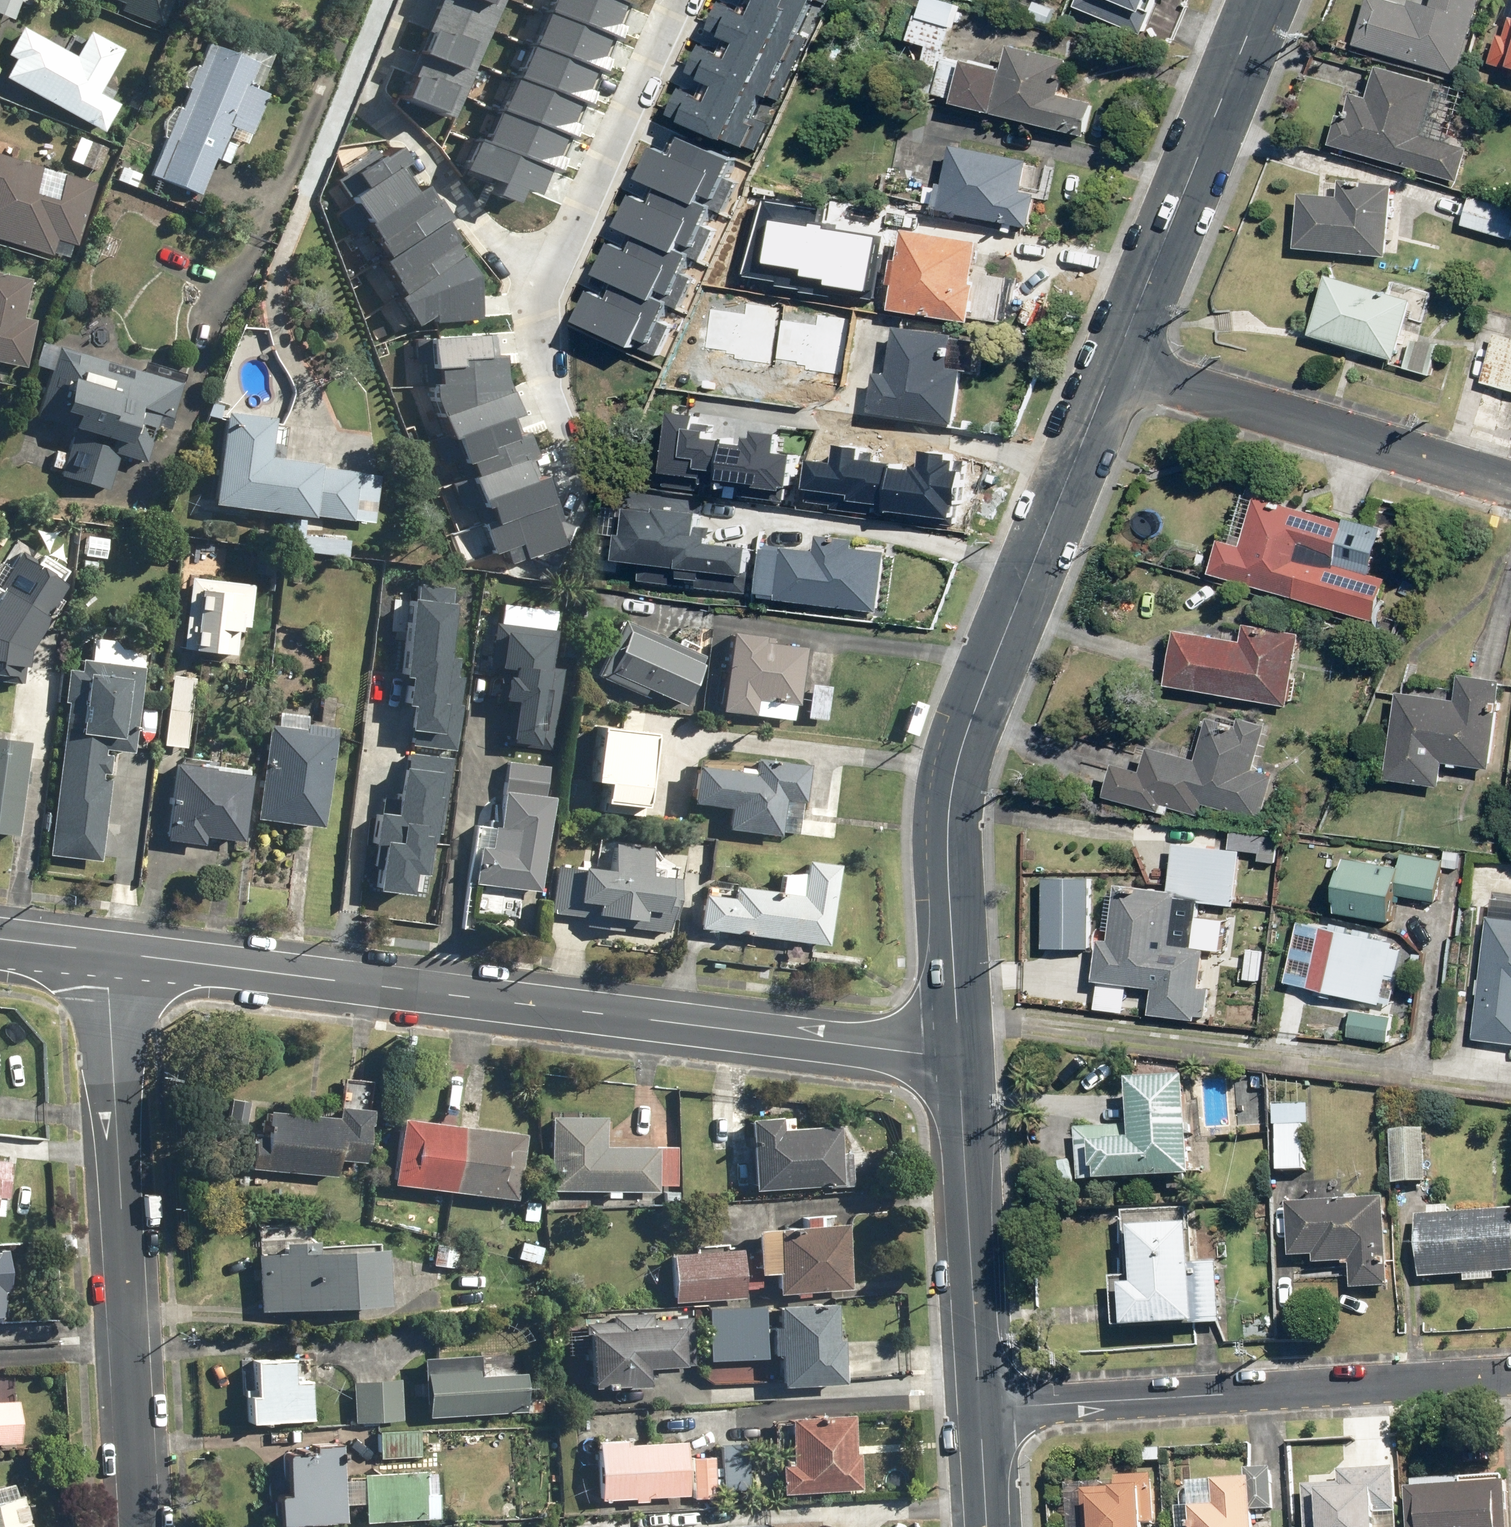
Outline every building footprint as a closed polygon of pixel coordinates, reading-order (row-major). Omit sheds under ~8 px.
[(10,22),(17,5),(28,10),(32,0),(0,0),(0,18),(10,22)] [(121,4),(117,14),(158,30),(170,0),(111,0),(121,4)] [(434,9),(486,29),(498,0),(437,0),(434,9)] [(541,11),(609,38),(611,39),(625,5),(611,0),(545,0),(541,11)] [(738,40),(797,66),(810,39),(801,35),(809,17),(769,0),(757,0),(751,12),(730,3),(718,31),(738,40)] [(809,17),(816,0),(828,5),(830,0),(769,0),(809,17)] [(927,51),(917,93),(957,103),(968,62),(948,56),(955,30),(959,31),(965,8),(933,0),(921,0),(909,46),(927,51)] [(1076,9),(1143,37),(1158,0),(1080,0),(1076,9)] [(1380,0),(1369,0),(1355,46),(1458,78),(1482,0),(1433,0),(1431,5),(1415,0),(1410,0),(1407,8),(1380,0)] [(456,69),(468,73),(486,29),(434,9),(425,32),(426,32),(417,55),(456,70),(456,69)] [(609,38),(541,11),(528,44),(595,70),(596,71),(609,38)] [(1491,63),(1510,70),(1510,22),(1506,20),(1491,63)] [(75,60),(19,30),(4,57),(12,61),(1,81),(101,134),(115,108),(94,97),(119,51),(88,35),(75,60)] [(698,74),(717,84),(763,104),(768,94),(781,100),(797,66),(738,40),(731,55),(710,46),(698,74)] [(595,70),(528,44),(525,44),(512,78),(579,103),(582,104),(595,70)] [(187,92),(178,112),(177,112),(164,141),(166,142),(150,179),(197,199),(213,161),(226,166),(235,145),(245,149),(266,99),(245,90),(255,67),(207,47),(197,70),(194,69),(185,91),(187,92)] [(957,103),(956,107),(1090,142),(1099,107),(1062,97),(1071,63),(1013,48),(1007,72),(968,62),(957,103)] [(456,70),(417,55),(399,99),(450,120),(468,73),(456,69),(456,70)] [(1470,150),(1426,137),(1442,85),(1382,67),(1372,100),(1354,94),(1349,114),(1341,111),(1331,145),(1460,184),(1470,150)] [(579,103),(512,78),(510,77),(498,110),(566,136),(579,103)] [(756,118),(763,104),(717,84),(711,97),(691,88),(678,116),(751,149),(752,147),(759,151),(771,125),(756,118)] [(566,136),(498,110),(496,109),(483,142),(544,166),(553,169),(566,136)] [(106,149),(78,137),(66,162),(94,175),(106,149)] [(663,148),(649,178),(668,188),(706,204),(707,201),(718,206),(717,209),(725,213),(739,183),(730,179),(739,160),(690,137),(681,156),(663,148)] [(533,195),(544,166),(483,142),(475,139),(463,171),(497,184),(493,195),(513,203),(518,189),(533,195)] [(363,222),(408,192),(394,170),(405,163),(394,147),(378,157),(373,150),(341,172),(343,175),(335,180),(363,222)] [(1034,228),(1039,196),(1027,194),(1031,165),(932,151),(924,212),(1034,228)] [(0,158),(0,244),(51,261),(52,255),(65,259),(68,249),(74,250),(94,189),(0,158)] [(1339,200),(1299,198),(1296,252),(1387,257),(1391,186),(1340,184),(1339,200)] [(418,185),(408,192),(363,222),(362,224),(374,242),(373,243),(382,257),(438,218),(440,222),(445,218),(432,199),(429,200),(418,185)] [(706,204),(668,188),(661,204),(640,195),(626,227),(646,236),(684,253),(685,250),(696,255),(695,257),(704,261),(718,230),(709,226),(717,209),(718,206),(707,201),(706,204)] [(1462,226),(1510,244),(1510,207),(1474,193),(1462,226)] [(452,241),(440,222),(438,218),(382,257),(376,261),(398,294),(457,254),(449,243),(452,241)] [(684,253),(646,236),(638,252),(621,244),(606,275),(624,283),(662,301),(664,298),(674,302),(673,305),(681,309),(696,278),(687,274),(695,257),(696,255),(685,250),(684,253)] [(896,258),(894,288),(898,289),(895,316),(972,323),(980,243),(907,237),(905,259),(896,258)] [(398,294),(393,298),(412,326),(427,316),(428,322),(480,319),(477,270),(464,250),(457,254),(398,294)] [(24,369),(36,282),(0,277),(0,366),(24,369)] [(1329,277),(1312,337),(1398,362),(1396,370),(1430,379),(1441,343),(1406,333),(1415,302),(1329,277)] [(662,301),(624,283),(617,299),(598,291),(584,321),(660,355),(673,325),(665,322),(673,305),(674,302),(664,298),(662,301)] [(886,373),(871,371),(866,410),(949,422),(956,372),(969,374),(974,338),(892,327),(886,373)] [(464,392),(503,389),(496,367),(495,355),(491,355),(490,334),(423,338),(426,386),(428,386),(464,384),(464,392)] [(1496,334),(1483,385),(1510,393),(1510,338),(1496,334)] [(37,347),(31,368),(48,373),(35,422),(41,423),(36,442),(55,446),(49,469),(62,473),(60,482),(105,494),(114,459),(141,467),(154,418),(169,422),(180,377),(144,367),(142,374),(37,347)] [(510,415),(512,414),(503,389),(464,392),(464,384),(428,386),(429,397),(445,438),(448,436),(510,415)] [(664,414),(655,486),(781,501),(786,457),(770,455),(772,436),(748,433),(746,447),(697,441),(698,431),(686,429),(688,417),(664,414)] [(464,463),(468,474),(516,457),(518,461),(525,458),(528,457),(519,431),(515,430),(510,415),(448,436),(459,465),(464,463)] [(264,465),(267,423),(216,419),(208,511),(348,523),(352,478),(312,475),(313,469),(264,465)] [(801,462),(795,509),(880,519),(887,465),(852,461),(853,450),(831,447),(829,465),(801,462)] [(887,465),(880,519),(949,527),(955,473),(948,472),(949,463),(941,462),(942,455),(917,452),(915,469),(887,465)] [(516,457),(468,474),(463,476),(475,509),(481,507),(486,521),(487,524),(544,503),(543,498),(534,475),(531,474),(525,458),(518,461),(516,457)] [(1375,624),(1388,581),(1369,575),(1382,534),(1261,496),(1245,549),(1219,541),(1209,572),(1375,624)] [(546,497),(543,498),(544,503),(487,524),(486,521),(478,524),(490,553),(501,548),(506,562),(521,557),(521,558),(527,556),(553,567),(571,526),(555,519),(546,497)] [(624,562),(622,582),(743,593),(745,572),(738,571),(740,548),(707,544),(708,533),(688,531),(690,510),(623,504),(621,528),(613,527),(610,560),(624,562)] [(810,553),(758,547),(753,598),(871,610),(877,550),(846,547),(847,537),(813,533),(810,553)] [(0,574),(0,635),(27,650),(65,586),(12,554),(0,574)] [(245,639),(251,587),(180,580),(172,655),(223,661),(225,637),(245,639)] [(456,590),(421,584),(407,675),(417,677),(413,705),(421,706),(415,745),(457,751),(468,679),(458,677),(461,658),(453,657),(461,605),(454,604),(456,590)] [(597,680),(644,699),(646,695),(685,711),(706,661),(620,625),(597,680)] [(1178,631),(1168,687),(1289,708),(1303,636),(1246,625),(1243,643),(1178,631)] [(555,751),(561,671),(555,671),(558,632),(496,627),(493,672),(510,673),(509,684),(501,684),(499,706),(513,707),(510,747),(555,751)] [(716,718),(792,725),(794,710),(800,710),(806,650),(767,646),(768,641),(724,636),(716,718)] [(0,655),(0,683),(9,684),(11,656),(0,655)] [(108,752),(135,754),(141,666),(80,662),(79,678),(61,677),(58,707),(63,708),(59,769),(54,768),(50,830),(102,834),(108,752)] [(1442,789),(1445,764),(1496,769),(1504,684),(1463,680),(1461,701),(1397,694),(1388,784),(1442,789)] [(830,688),(807,686),(805,723),(828,725),(830,688)] [(189,704),(165,702),(160,750),(184,752),(189,704)] [(1117,765),(1107,797),(1171,816),(1173,809),(1202,817),(1205,805),(1263,822),(1275,778),(1254,772),(1267,727),(1241,719),(1239,727),(1210,719),(1198,761),(1151,748),(1144,773),(1117,765)] [(336,733),(272,725),(262,817),(326,824),(336,733)] [(607,811),(650,817),(661,735),(605,727),(597,786),(610,788),(607,811)] [(0,742),(0,836),(13,838),(23,744),(0,742)] [(443,834),(454,761),(413,754),(403,817),(384,814),(380,843),(390,845),(383,888),(428,895),(438,833),(443,834)] [(499,830),(479,827),(471,883),(544,893),(557,799),(547,798),(551,767),(508,762),(499,830)] [(241,771),(171,764),(163,844),(197,847),(197,843),(234,846),(241,771)] [(692,771),(689,806),(725,809),(723,831),(780,836),(782,804),(802,806),(805,769),(751,765),(750,776),(692,771)] [(1229,849),(1241,850),(1260,852),(1259,863),(1279,865),(1281,836),(1231,832),(1229,849)] [(1177,896),(1176,900),(1201,902),(1201,907),(1236,910),(1241,850),(1229,849),(1175,845),(1171,895),(1177,896)] [(678,933),(683,880),(653,877),(656,850),(620,846),(618,872),(560,866),(555,914),(597,918),(596,925),(678,933)] [(1343,859),(1334,912),(1393,921),(1397,897),(1436,903),(1442,862),(1402,856),(1401,868),(1343,859)] [(777,874),(775,895),(700,887),(695,935),(826,948),(834,867),(801,864),(800,877),(777,874)] [(1042,879),(1042,950),(1091,951),(1091,879),(1042,879)] [(1125,1012),(1128,984),(1153,986),(1150,1016),(1205,1021),(1208,990),(1201,989),(1204,950),(1222,952),(1224,922),(1200,920),(1201,902),(1176,900),(1177,896),(1171,895),(1116,891),(1111,944),(1101,943),(1097,982),(1101,982),(1098,1010),(1125,1012)] [(1496,899),(1494,918),(1487,918),(1475,1043),(1510,1046),(1510,901),(1496,899)] [(1321,931),(1310,993),(1383,1006),(1395,944),(1321,931)] [(1353,1013),(1349,1038),(1390,1043),(1394,1019),(1353,1013)] [(1128,1129),(1076,1131),(1078,1186),(1099,1186),(1099,1188),(1192,1185),(1188,1081),(1136,1083),(1136,1097),(1127,1098),(1128,1129)] [(1310,1127),(1309,1108),(1273,1108),(1273,1128),(1278,1128),(1279,1175),(1306,1175),(1305,1127),(1310,1127)] [(262,1146),(250,1146),(249,1170),(331,1176),(332,1162),(360,1163),(363,1113),(335,1111),(335,1119),(264,1114),(262,1146)] [(546,1118),(545,1192),(655,1193),(656,1148),(601,1148),(602,1119),(546,1118)] [(744,1121),(748,1192),(848,1186),(847,1154),(838,1155),(836,1128),(776,1132),(775,1119),(744,1121)] [(394,1120),(386,1186),(509,1201),(517,1136),(394,1120)] [(1393,1152),(1393,1187),(1425,1187),(1426,1130),(1387,1130),(1387,1152),(1393,1152)] [(1352,1265),(1354,1294),(1391,1291),(1385,1202),(1290,1208),(1293,1259),(1314,1258),(1315,1268),(1352,1265)] [(1417,1218),(1420,1280),(1510,1276),(1510,1213),(1417,1218)] [(1131,1280),(1113,1281),(1116,1333),(1222,1328),(1219,1268),(1193,1269),(1190,1214),(1128,1217),(1131,1280)] [(769,1229),(769,1231),(751,1231),(752,1276),(770,1276),(770,1295),(844,1294),(843,1228),(769,1229)] [(256,1314),(378,1309),(376,1242),(253,1246),(256,1314)] [(544,1245),(514,1243),(513,1265),(543,1267),(544,1245)] [(456,1251),(430,1247),(428,1268),(454,1271),(456,1251)] [(666,1256),(670,1307),(742,1302),(739,1251),(666,1256)] [(775,1390),(839,1390),(839,1336),(832,1336),(832,1307),(774,1307),(774,1329),(766,1329),(766,1358),(774,1358),(775,1390)] [(703,1310),(705,1364),(763,1362),(761,1308),(703,1310)] [(649,1321),(649,1317),(605,1316),(604,1325),(582,1324),(580,1389),(641,1390),(641,1371),(677,1372),(677,1368),(691,1368),(692,1322),(649,1321)] [(420,1359),(421,1419),(521,1417),(520,1357),(420,1359)] [(309,1423),(307,1382),(293,1383),(292,1361),(240,1362),(242,1425),(309,1423)] [(351,1382),(351,1423),(401,1423),(400,1381),(351,1382)] [(15,1448),(14,1402),(0,1403),(0,1449),(15,1448)] [(776,1467),(778,1496),(857,1491),(855,1455),(851,1455),(849,1416),(784,1420),(786,1466),(776,1467)] [(419,1432),(376,1432),(376,1460),(419,1460),(419,1432)] [(590,1447),(592,1502),(686,1498),(683,1443),(590,1447)] [(270,1500),(270,1526),(287,1526),(341,1526),(339,1448),(309,1449),(309,1457),(281,1458),(282,1500),(270,1500)] [(711,1458),(688,1459),(690,1501),(713,1500),(711,1458)] [(1376,1507),(1391,1506),(1388,1464),(1331,1467),(1332,1480),(1300,1482),(1303,1526),(1377,1526),(1376,1507)] [(357,1475),(359,1523),(436,1521),(435,1495),(421,1496),(421,1473),(357,1475)] [(1085,1492),(1085,1526),(1145,1526),(1154,1526),(1153,1478),(1096,1479),(1096,1492),(1085,1492)] [(1504,1481),(1455,1483),(1403,1485),(1405,1526),(1505,1526),(1504,1481)] [(1253,1483),(1214,1485),(1215,1509),(1192,1510),(1193,1526),(1255,1526),(1253,1483)] [(17,1485),(0,1489),(0,1526),(27,1526),(17,1485)]
